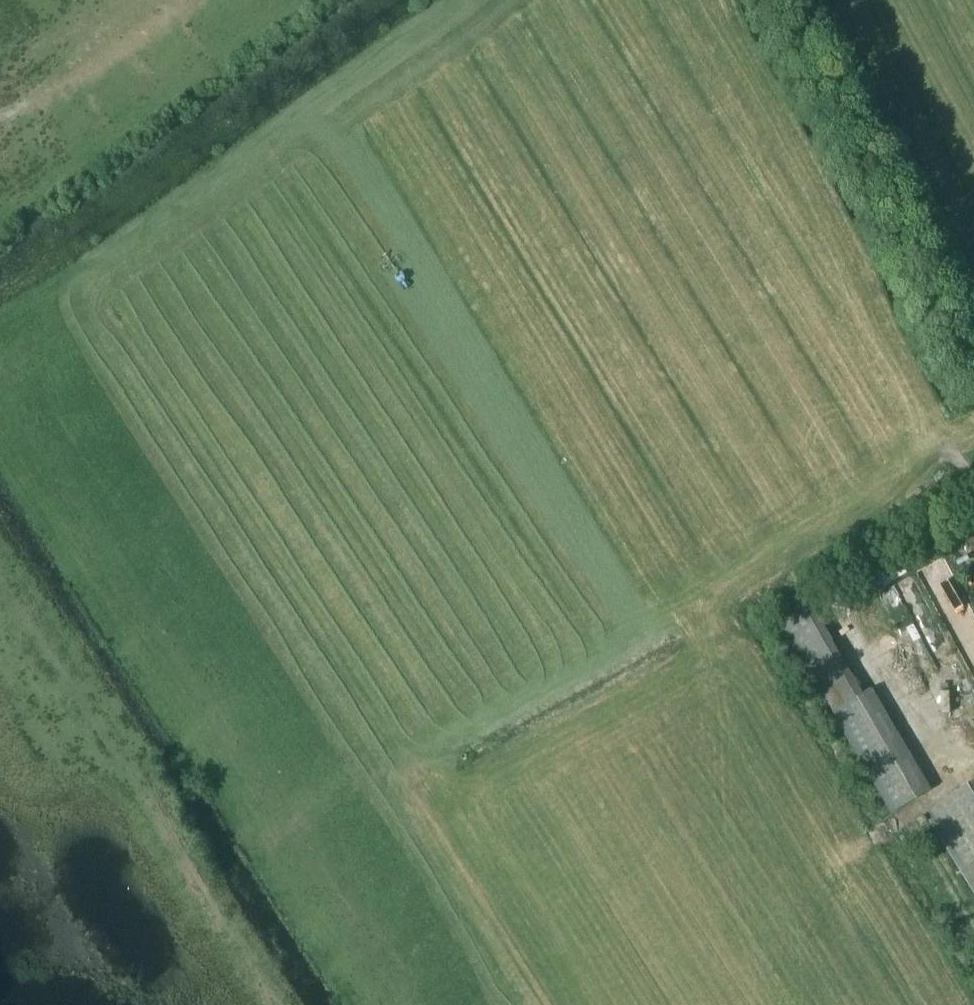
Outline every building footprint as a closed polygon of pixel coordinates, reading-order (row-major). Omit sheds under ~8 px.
[(878,593),(866,599),(882,630),(894,624),(878,593)] [(933,663),(951,656),(929,594),(911,600),(933,663)] [(782,622),(832,709),(892,813),(931,790),(873,689),(863,694),(812,605),(782,622)] [(905,655),(906,667),(923,665),(922,653),(905,655)] [(925,812),(973,892),(973,781),(925,812)]
